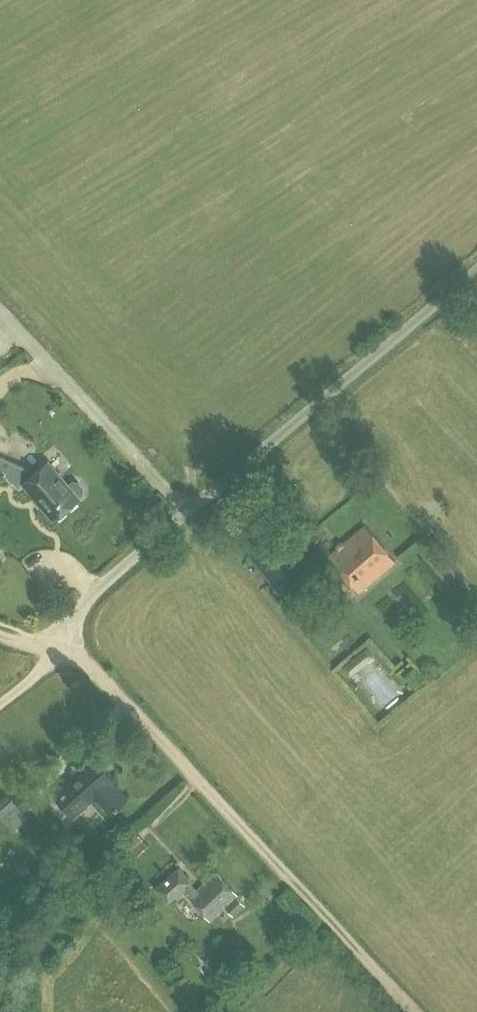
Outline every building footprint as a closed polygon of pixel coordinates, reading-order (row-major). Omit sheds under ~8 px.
[(84,487),(79,481),(72,481),(68,485),(48,462),(37,471),(33,466),(29,466),(20,473),(19,477),(24,482),(23,483),(53,520),(79,498),(78,497),(84,492),(84,487)] [(328,557),(359,593),(396,562),(365,526),(328,557)] [(248,556),(271,584),(291,568),(269,540),(248,556)] [(362,653),(368,661),(374,656),(368,648),(362,653)] [(355,671),(349,663),(343,668),(349,676),(355,671)] [(394,711),(406,703),(395,687),(383,696),(394,711)] [(91,800),(106,817),(127,798),(112,781),(114,780),(95,759),(54,795),(73,816),(91,800)] [(11,798),(36,827),(54,811),(30,782),(11,798)] [(116,846),(131,862),(149,846),(134,830),(116,846)] [(233,916),(244,906),(236,897),(237,896),(217,873),(197,891),(191,883),(192,882),(179,867),(155,888),(168,903),(184,889),(210,919),(225,907),(233,916)] [(204,962),(215,974),(241,953),(230,940),(204,962)]
